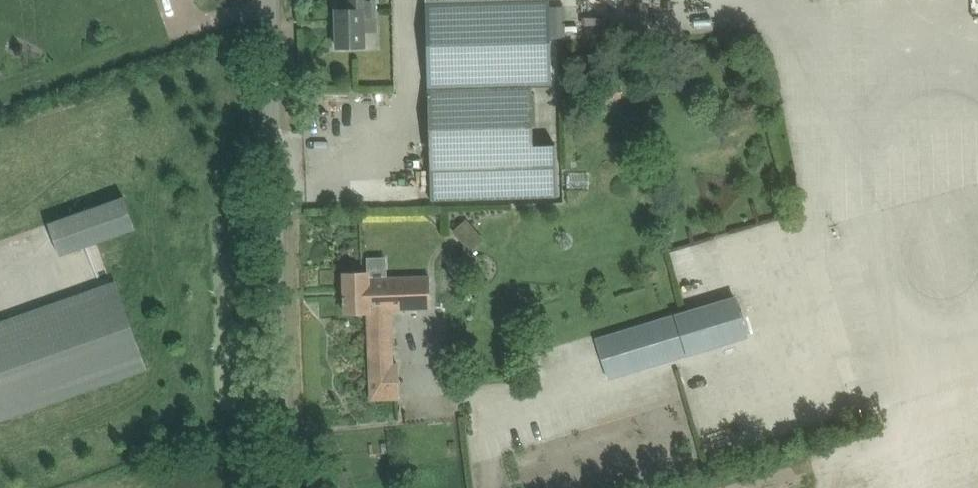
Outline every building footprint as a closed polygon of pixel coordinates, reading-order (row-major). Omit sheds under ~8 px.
[(346,9),(337,9),(338,47),(365,46),(365,31),(377,30),(376,0),(346,0),(346,9)] [(556,144),(534,144),(532,85),(429,88),(432,200),(558,196),(556,144)] [(604,98),(622,98),(622,87),(604,87),(604,98)] [(954,175),(977,174),(977,121),(953,121),(954,175)] [(50,223),(52,231),(61,255),(99,241),(136,228),(125,196),(50,223)] [(466,220),(454,231),(472,251),(484,239),(466,220)] [(372,398),(399,397),(398,364),(393,364),(391,311),(399,311),(399,310),(432,309),(431,275),(372,277),(372,272),(344,273),(345,312),(369,312),(372,398)] [(143,371),(148,370),(116,279),(112,281),(0,320),(0,422),(143,371)] [(608,379),(688,355),(749,337),(736,296),(675,314),(596,338),(608,379)]
